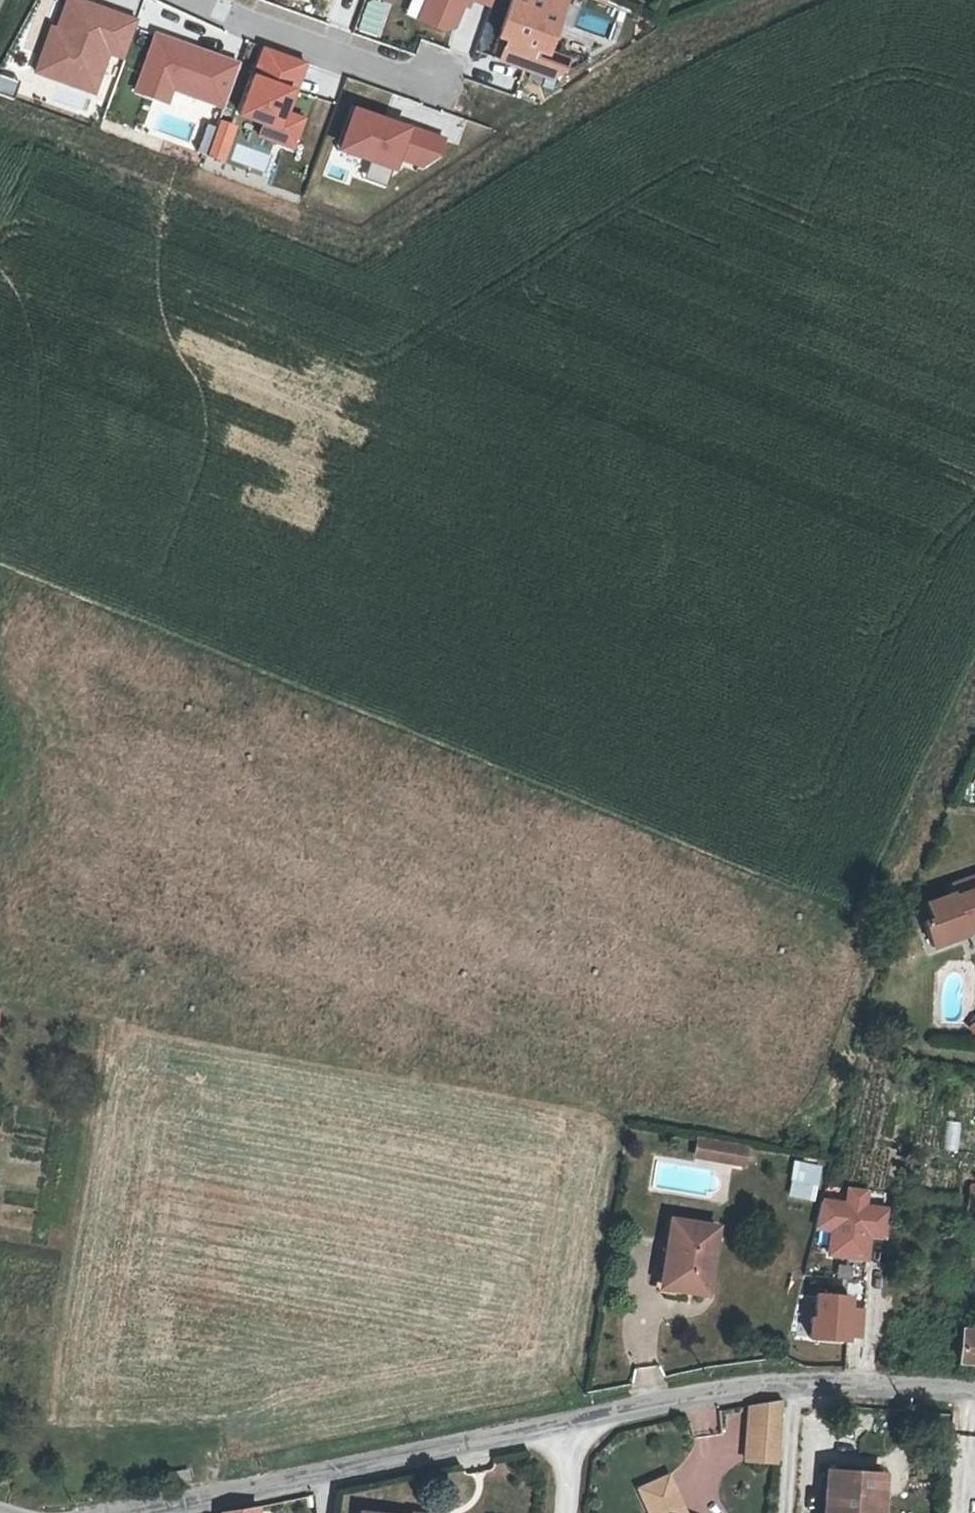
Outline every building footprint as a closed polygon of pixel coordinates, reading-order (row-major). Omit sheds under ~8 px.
[(414,21),(451,37),(467,0),(423,0),(414,21)] [(489,9),(493,0),(469,0),(489,9)] [(496,39),(504,42),(498,63),(559,82),(573,58),(553,52),(570,0),(511,0),(496,39)] [(240,61),(153,32),(133,92),(173,106),(177,94),(224,110),(240,61)] [(311,62),(263,44),(236,117),(260,125),(256,138),(296,152),(309,118),(292,112),(311,62)] [(439,136),(356,106),(340,151),(397,171),(401,161),(427,170),(439,136)] [(946,871),(949,879),(925,887),(930,903),(922,905),(930,929),(963,917),(960,911),(974,906),(974,881),(974,880),(974,860),(946,871)] [(963,917),(974,913),(974,906),(960,911),(963,917)] [(966,1028),(974,1040),(974,1020),(966,1028)] [(695,1141),(730,1146),(732,1132),(697,1127),(695,1141)] [(743,1134),(732,1132),(730,1146),(741,1148),(743,1134)] [(794,1160),(786,1197),(815,1203),(822,1166),(794,1160)] [(828,1234),(825,1257),(868,1263),(871,1239),(885,1240),(889,1206),(868,1204),(869,1190),(845,1186),(843,1201),(820,1198),(815,1232),(828,1234)] [(974,1197),(974,1196),(968,1196),(965,1222),(972,1223),(974,1197)] [(712,1221),(672,1213),(664,1251),(670,1253),(665,1280),(699,1286),(712,1221)] [(863,1308),(850,1308),(851,1294),(811,1294),(810,1341),(862,1342),(863,1308)] [(780,1387),(747,1393),(743,1446),(743,1447),(775,1449),(780,1387)] [(664,1467),(634,1480),(648,1512),(677,1512),(673,1511),(678,1498),(664,1467)] [(822,1512),(878,1512),(881,1473),(825,1468),(822,1512)] [(251,1496),(215,1502),(216,1512),(252,1512),(251,1496)] [(678,1498),(673,1511),(677,1512),(680,1512),(683,1507),(678,1498)]
